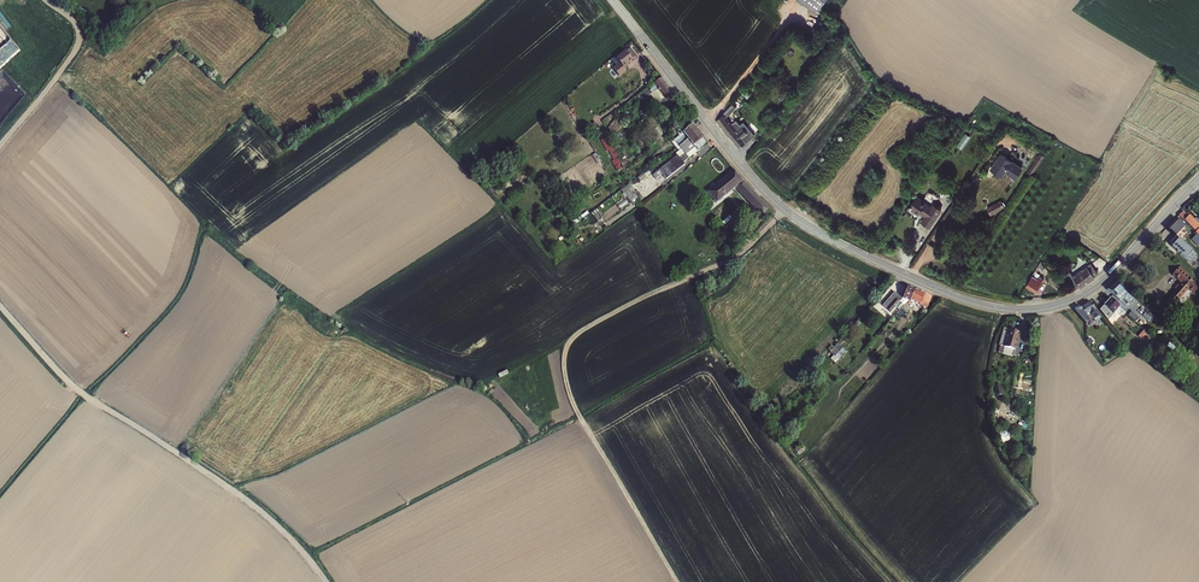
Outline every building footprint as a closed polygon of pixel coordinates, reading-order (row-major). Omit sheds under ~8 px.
[(816,16),(828,0),(795,0),(816,16)] [(616,65),(621,70),(635,59),(630,53),(616,65)] [(658,81),(651,87),(662,101),(655,106),(658,110),(672,99),(658,81)] [(672,99),(658,110),(662,115),(676,104),(672,99)] [(729,127),(730,127),(724,120),(734,111),(729,107),(719,118),(714,123),(724,134),(730,129),(729,127)] [(618,133),(622,125),(613,121),(609,129),(618,133)] [(671,145),(676,151),(695,136),(686,124),(674,133),(678,140),(671,145)] [(730,129),(724,134),(737,151),(746,143),(742,138),(744,136),(749,132),(745,127),(741,130),(737,125),(736,126),(734,124),(730,127),(729,127),(730,129)] [(965,132),(958,146),(964,149),(971,135),(965,132)] [(688,148),(694,155),(704,147),(695,136),(676,151),(679,155),(688,148)] [(609,150),(617,169),(625,166),(613,138),(604,142),(607,151),(609,150)] [(688,148),(679,155),(681,157),(685,162),(694,155),(688,148)] [(598,163),(602,161),(597,153),(593,155),(598,163)] [(1022,170),(1001,156),(992,170),(1002,177),(1006,172),(1016,179),(1022,170)] [(674,159),(669,163),(672,166),(668,169),(671,173),(679,166),(685,162),(681,157),(675,161),(674,159)] [(655,173),(661,180),(671,173),(668,169),(672,166),(669,163),(655,173)] [(681,168),(679,166),(671,173),(661,180),(662,182),(681,168)] [(703,199),(710,207),(711,209),(733,189),(740,196),(746,190),(732,175),(703,199)] [(740,196),(744,201),(750,195),(746,190),(740,196)] [(629,193),(625,196),(631,205),(635,202),(634,201),(629,193)] [(758,218),(765,211),(750,195),(744,201),(758,218)] [(990,214),(1005,208),(1002,199),(987,206),(990,214)] [(930,210),(916,200),(908,210),(917,217),(919,215),(924,219),(919,225),(927,230),(939,214),(931,208),(930,210)] [(597,220),(603,218),(598,209),(593,212),(597,220)] [(1195,232),(1198,236),(1198,224),(1194,219),(1187,212),(1186,214),(1183,210),(1178,215),(1183,220),(1184,220),(1195,231),(1195,232)] [(1175,219),(1166,228),(1175,236),(1181,230),(1184,227),(1175,219)] [(1182,245),(1173,238),(1175,236),(1166,228),(1160,234),(1189,258),(1192,255),(1181,246),(1182,245)] [(1198,246),(1198,245),(1198,236),(1195,232),(1194,231),(1188,236),(1198,246)] [(1041,261),(1026,285),(1036,291),(1043,279),(1039,276),(1040,274),(1036,272),(1038,270),(1039,267),(1043,269),(1045,268),(1041,261)] [(1073,276),(1069,272),(1064,275),(1074,290),(1079,287),(1080,288),(1094,278),(1093,275),(1096,273),(1091,264),(1073,276)] [(1173,289),(1176,291),(1164,303),(1170,309),(1188,289),(1193,294),(1198,287),(1185,276),(1187,274),(1178,267),(1172,275),(1180,282),(1173,289)] [(1106,290),(1119,301),(1122,298),(1130,305),(1135,299),(1115,282),(1106,290)] [(912,292),(905,289),(900,300),(908,304),(912,292)] [(912,292),(908,304),(924,311),(929,299),(912,292)] [(892,295),(880,308),(889,316),(894,309),(901,302),(900,301),(892,295)] [(1126,313),(1109,298),(1099,310),(1108,321),(1113,315),(1115,317),(1119,313),(1121,314),(1122,313),(1124,315),(1126,313)] [(901,302),(894,309),(899,313),(905,306),(908,304),(900,300),(900,301),(901,302)] [(1087,327),(1087,321),(1088,317),(1087,316),(1090,314),(1093,319),(1099,316),(1090,302),(1074,312),(1087,327)] [(905,306),(899,313),(904,318),(910,311),(905,306)] [(1015,350),(1019,335),(1014,333),(1015,331),(1008,329),(1002,347),(1003,347),(1002,353),(1013,356),(1014,350),(1015,350)] [(1147,333),(1144,329),(1138,336),(1141,340),(1147,333)] [(840,359),(845,351),(841,348),(835,357),(840,359)]
